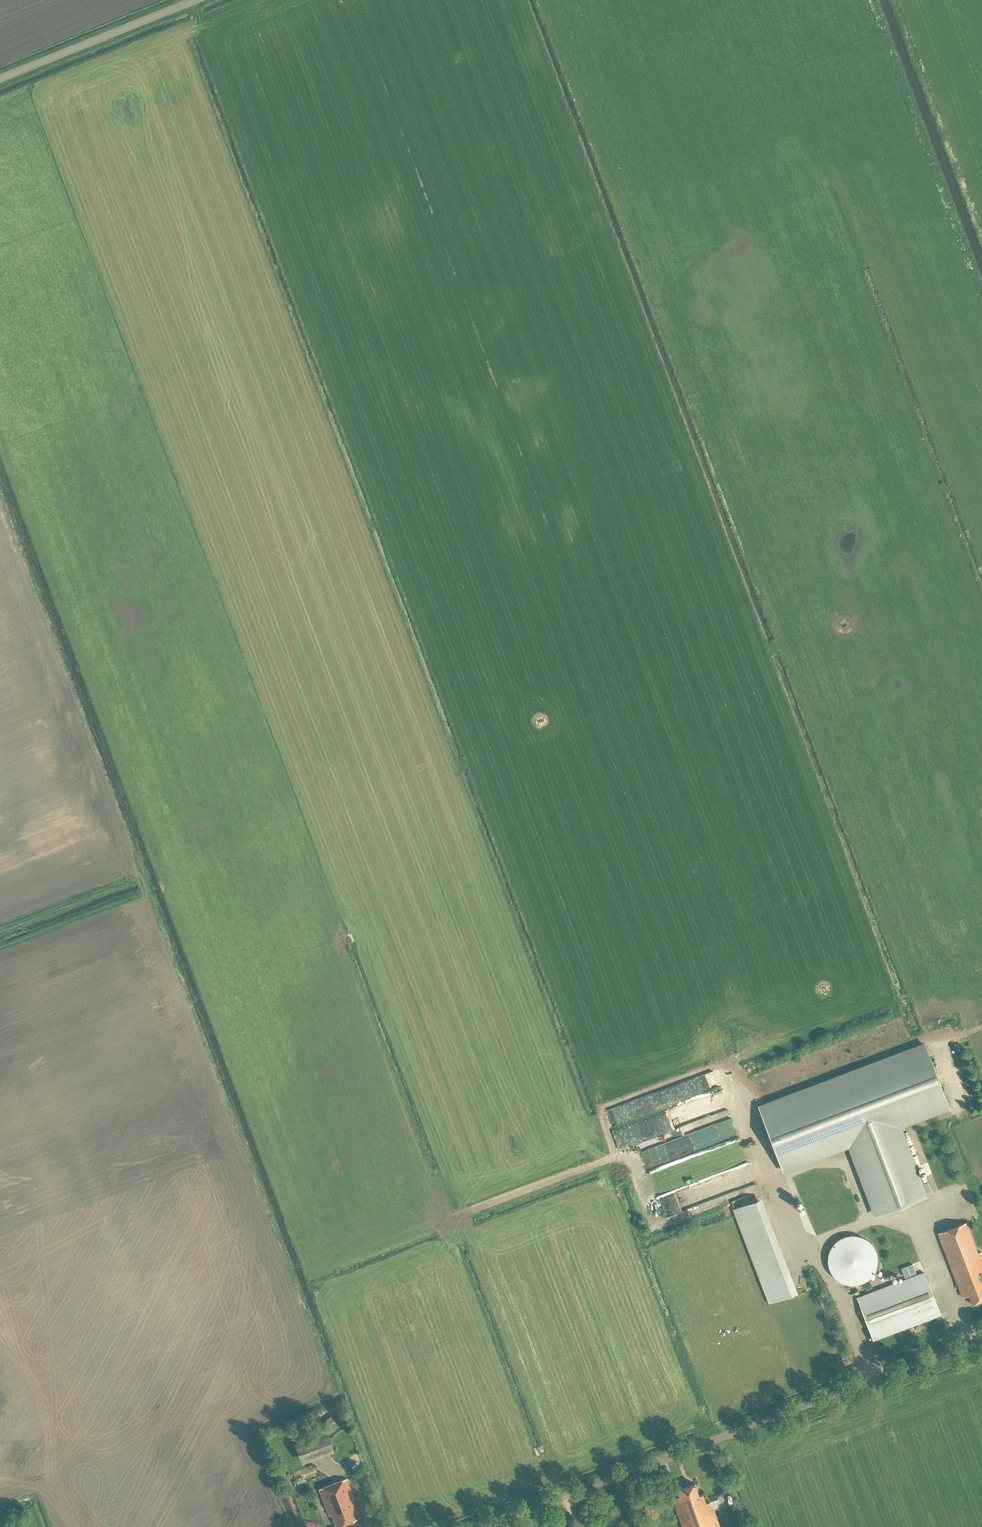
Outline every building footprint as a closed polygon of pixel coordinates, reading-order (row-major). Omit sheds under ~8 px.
[(850,1144),(858,1165),(876,1213),(924,1195),(898,1126),(948,1107),(924,1044),(759,1107),(783,1169),(850,1144)] [(608,1108),(614,1123),(632,1117),(626,1101),(608,1108)] [(621,1148),(674,1128),(667,1109),(613,1129),(621,1148)] [(651,1170),(676,1160),(668,1140),(643,1150),(651,1170)] [(732,1199),(734,1206),(746,1202),(744,1196),(732,1199)] [(797,1292),(762,1198),(734,1209),(769,1303),(797,1292)] [(965,1222),(938,1232),(963,1297),(969,1294),(972,1304),(981,1300),(981,1265),(979,1258),(981,1256),(981,1254),(981,1252),(977,1253),(965,1222)] [(828,1262),(829,1269),(833,1275),(838,1280),(844,1283),(851,1284),(858,1283),(865,1281),(870,1276),(875,1271),(877,1264),(877,1257),(875,1250),(872,1244),(867,1239),(860,1236),(853,1235),(846,1235),(840,1238),(834,1242),(830,1248),(828,1255),(828,1262)] [(905,1275),(917,1271),(914,1262),(902,1265),(905,1275)] [(874,1339),(940,1314),(924,1272),(857,1297),(874,1339)] [(330,1432),(341,1424),(333,1413),(322,1420),(330,1432)] [(335,1450),(327,1429),(295,1441),(302,1462),(335,1450)] [(336,1525),(361,1516),(347,1478),(319,1488),(329,1515),(332,1514),(336,1525)] [(728,1503),(728,1502),(711,1509),(709,1502),(706,1503),(703,1494),(699,1495),(695,1483),(678,1489),(680,1495),(673,1498),(683,1526),(719,1526),(713,1509),(728,1503)]
